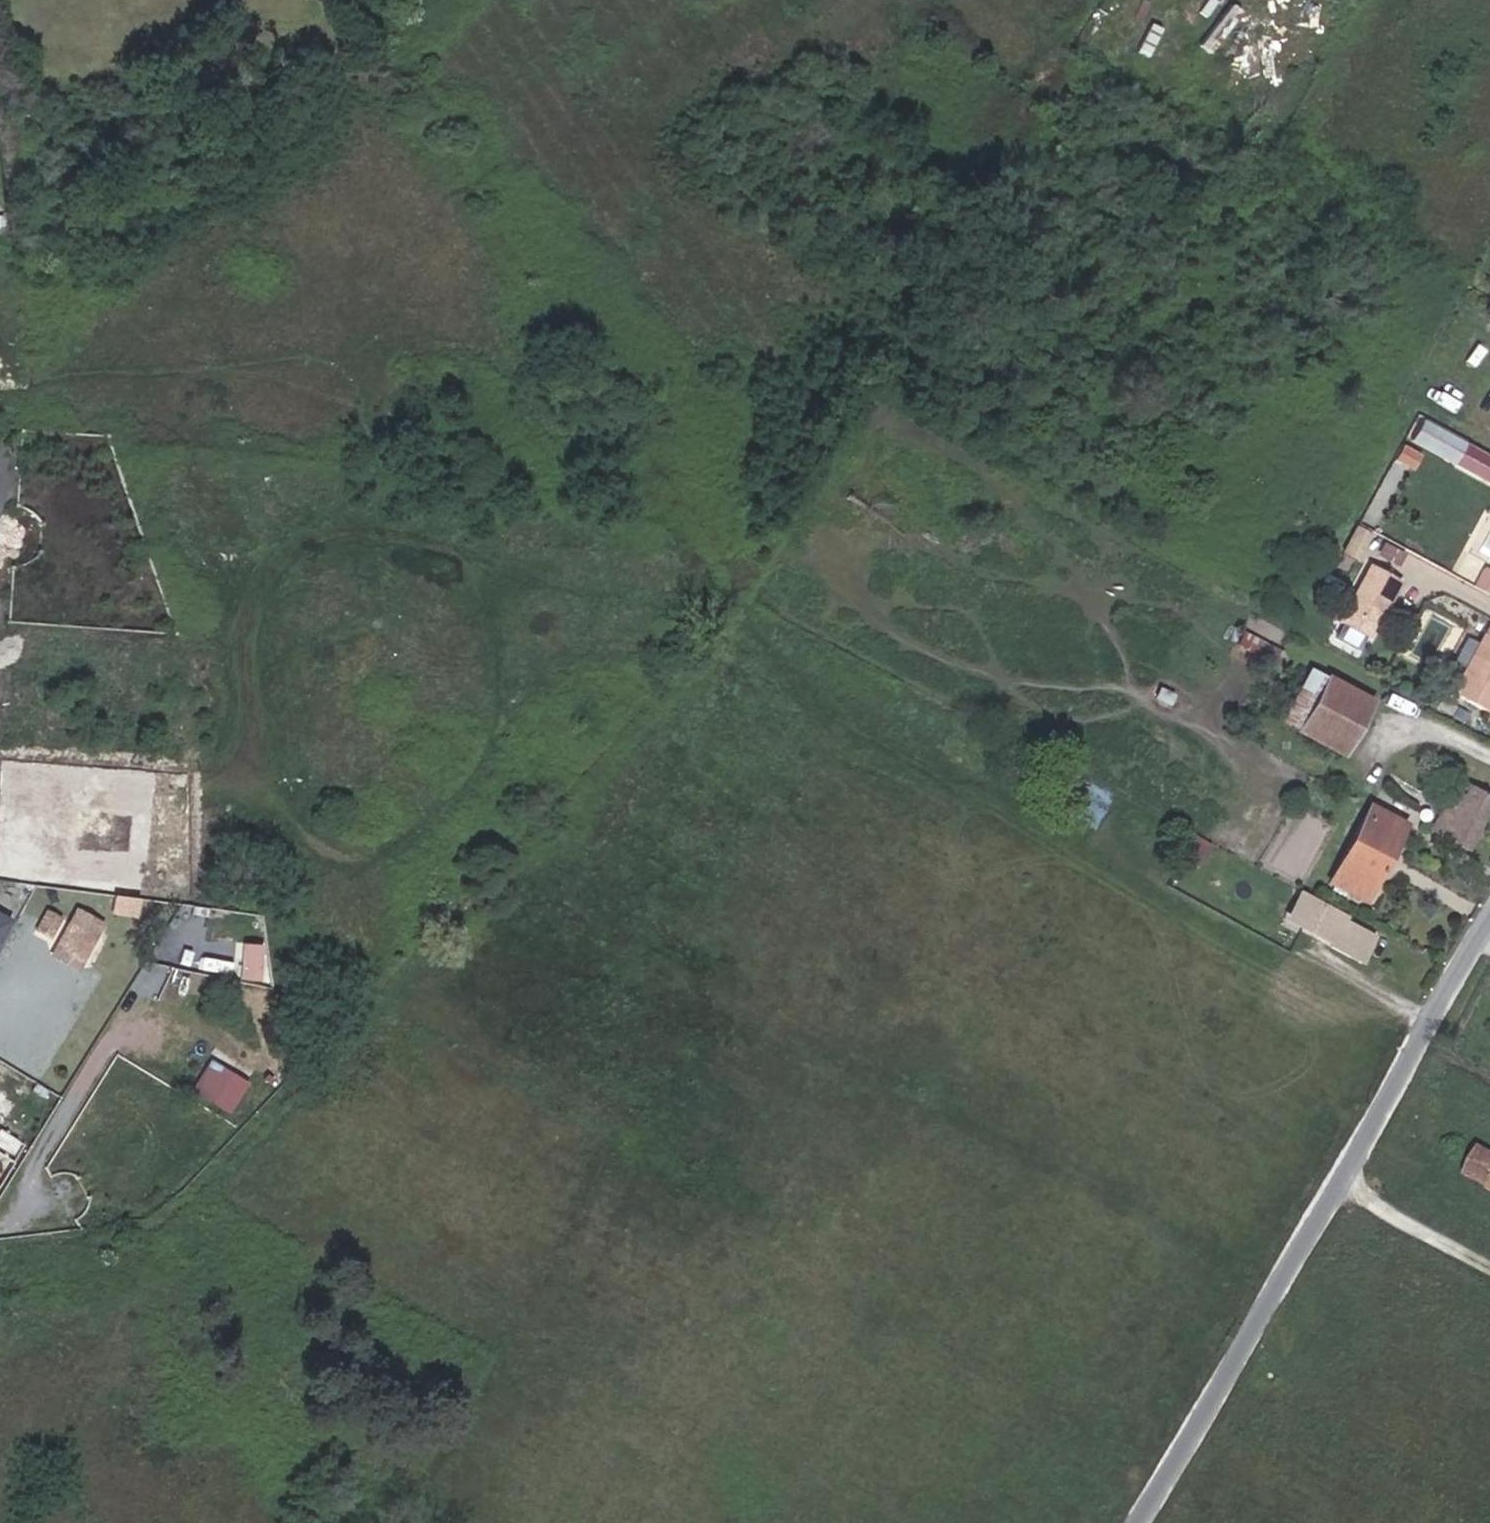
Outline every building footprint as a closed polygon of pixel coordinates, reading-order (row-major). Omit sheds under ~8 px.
[(1151,0),(1133,0),(1121,25),(1136,33),(1151,0)] [(1413,420),(1404,438),(1489,485),(1489,462),(1413,420)] [(1396,464),(1414,472),(1422,457),(1404,448),(1396,464)] [(1463,554),(1454,571),(1471,581),(1481,564),(1463,554)] [(1370,636),(1399,579),(1371,564),(1341,621),(1370,636)] [(1455,693),(1489,711),(1489,626),(1455,693)] [(1231,640),(1279,667),(1286,655),(1237,629),(1231,640)] [(1373,700),(1308,664),(1278,717),(1344,754),(1373,700)] [(1056,784),(1106,810),(1112,798),(1062,772),(1056,784)] [(1458,780),(1432,830),(1468,849),(1489,807),(1489,796),(1458,780)] [(1365,901),(1408,823),(1370,803),(1328,880),(1365,901)] [(1217,858),(1191,845),(1182,862),(1207,875),(1217,858)] [(1347,920),(1350,915),(1308,893),(1302,905),(1309,909),(1301,926),(1361,959),(1374,935),(1347,920)] [(17,917),(0,908),(0,949),(17,917)] [(46,944),(72,957),(83,938),(57,924),(46,944)] [(246,975),(266,977),(268,946),(249,945),(246,975)] [(213,1056),(194,1089),(235,1112),(254,1079),(213,1056)] [(1477,1145),(1462,1178),(1489,1191),(1489,1151),(1477,1145)]
